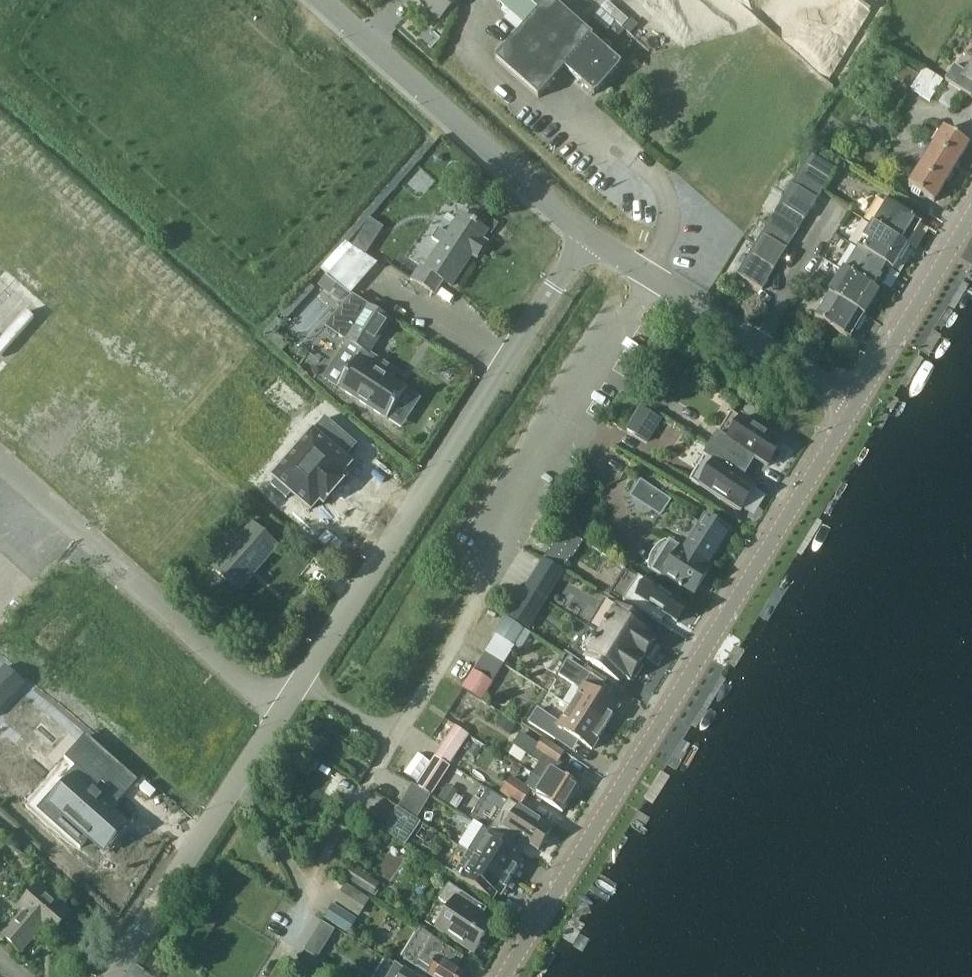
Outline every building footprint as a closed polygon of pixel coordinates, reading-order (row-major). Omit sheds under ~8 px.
[(458,0),(417,0),(440,20),(458,0)] [(595,95),(621,65),(592,39),(593,38),(551,0),(497,0),(526,25),(494,61),(538,100),(565,70),(594,96),(595,95)] [(590,22),(605,33),(616,18),(624,24),(631,16),(610,0),(607,0),(590,22)] [(964,71),(955,66),(945,81),(971,97),(971,59),(964,71)] [(891,77),(911,90),(930,102),(943,80),(924,69),(920,76),(900,63),(891,77)] [(828,134),(837,120),(826,113),(818,127),(828,134)] [(944,129),(932,148),(958,164),(970,145),(955,136),(957,132),(950,128),(948,132),(944,129)] [(817,147),(812,157),(810,156),(798,176),(823,191),(841,161),(817,147)] [(958,164),(932,148),(920,167),(946,183),(958,164)] [(946,183),(920,167),(909,186),(913,189),(911,192),(918,197),(920,193),(934,202),(946,183)] [(798,176),(792,185),(817,201),(823,191),(798,176)] [(811,211),(817,201),(792,185),(786,196),(811,211)] [(786,196),(780,205),(805,221),(811,211),(786,196)] [(886,202),(871,225),(907,248),(922,224),(886,202)] [(798,231),(805,221),(780,205),(773,215),(798,231)] [(798,231),(773,215),(767,225),(792,240),(798,231)] [(456,222),(448,234),(438,228),(432,238),(441,244),(426,268),(421,264),(412,278),(436,294),(444,280),(451,285),(482,239),(456,222)] [(767,225),(761,235),(786,250),(792,240),(767,225)] [(907,248),(871,225),(857,248),(893,270),(907,248)] [(780,260),(786,250),(761,235),(755,245),(780,260)] [(345,302),(378,262),(347,237),(323,267),(329,272),(320,282),(345,302)] [(780,260),(755,245),(749,254),(774,270),(780,260)] [(893,270),(857,248),(843,271),(879,293),(893,270)] [(768,280),(774,270),(749,254),(743,264),(768,280)] [(762,290),(768,280),(743,264),(737,275),(762,290)] [(879,293),(843,271),(829,294),(865,316),(879,293)] [(865,316),(829,294),(814,317),(851,340),(865,316)] [(390,321),(355,298),(353,296),(326,327),(361,351),(360,353),(393,375),(395,372),(368,354),(390,321)] [(323,378),(387,420),(406,391),(390,380),(393,375),(360,353),(345,344),(323,378)] [(674,447),(684,425),(640,405),(629,429),(651,439),(652,438),(674,447)] [(710,446),(745,466),(751,457),(768,467),(782,443),(731,412),(710,446)] [(316,415),(268,488),(270,490),(269,492),(277,499),(280,496),(302,511),(310,498),(320,505),(326,497),(329,500),(349,471),(345,469),(350,461),(342,455),(352,439),(316,415)] [(745,466),(710,446),(689,480),(741,511),(755,487),(738,477),(745,466)] [(632,494),(664,512),(674,495),(642,477),(632,494)] [(708,563),(729,529),(706,515),(685,551),(670,542),(653,571),(694,596),(713,566),(708,563)] [(240,590),(278,547),(253,524),(215,567),(240,590)] [(546,602),(564,573),(543,560),(529,583),(525,589),(546,602)] [(676,629),(686,612),(689,608),(674,599),(671,603),(635,581),(625,598),(676,629)] [(528,630),(546,602),(525,589),(518,600),(508,617),(528,630)] [(588,627),(643,660),(645,657),(648,659),(656,646),(653,644),(655,640),(648,635),(652,630),(604,601),(588,627)] [(506,618),(485,653),(504,664),(515,648),(513,647),(524,629),(506,618)] [(588,627),(572,653),(619,682),(623,676),(630,681),(632,677),(636,679),(644,665),(641,663),(643,660),(588,627)] [(504,664),(485,653),(463,688),(482,700),(504,664)] [(581,690),(571,705),(607,727),(620,705),(590,687),(595,678),(568,661),(559,676),(581,690)] [(16,673),(6,665),(0,671),(0,691),(16,673)] [(9,700),(0,692),(0,710),(9,700)] [(474,729),(489,706),(475,696),(459,720),(474,729)] [(607,727),(571,705),(561,722),(539,709),(530,724),(558,741),(565,730),(595,748),(607,727)] [(458,754),(470,736),(455,726),(443,744),(458,754)] [(564,752),(542,739),(525,728),(521,735),(513,747),(539,763),(532,774),(572,798),(580,784),(562,773),(565,768),(557,763),(564,752)] [(432,796),(451,768),(435,757),(416,786),(432,796)] [(509,780),(501,794),(521,806),(529,792),(563,812),(572,798),(532,774),(523,788),(509,780)] [(52,815),(102,855),(125,827),(76,787),(52,815)] [(546,823),(520,807),(488,789),(470,819),(475,823),(490,832),(512,846),(513,846),(512,846),(518,836),(540,850),(544,844),(549,843),(550,842),(549,836),(554,828),(546,823)] [(510,854),(514,847),(512,846),(490,832),(475,823),(461,846),(471,852),(513,879),(514,877),(518,877),(521,872),(519,869),(524,862),(510,854)] [(0,837),(0,856),(9,845),(0,837)] [(513,879),(471,852),(461,846),(446,870),(456,876),(485,894),(489,888),(503,896),(507,889),(511,889),(514,884),(512,881),(513,879)] [(380,884),(353,867),(346,878),(373,895),(380,884)] [(53,934),(71,912),(38,884),(20,906),(24,910),(3,935),(21,950),(42,925),(53,934)] [(473,951),(492,921),(481,914),(486,907),(449,884),(426,921),(473,951)] [(347,886),(338,900),(359,913),(368,899),(347,886)] [(335,906),(327,917),(348,930),(355,919),(335,906)] [(304,951),(316,959),(334,930),(322,922),(304,951)] [(421,932),(404,959),(435,976),(463,976),(465,973),(454,966),(461,955),(421,932)] [(406,969),(390,959),(379,976),(418,976),(406,969)]
